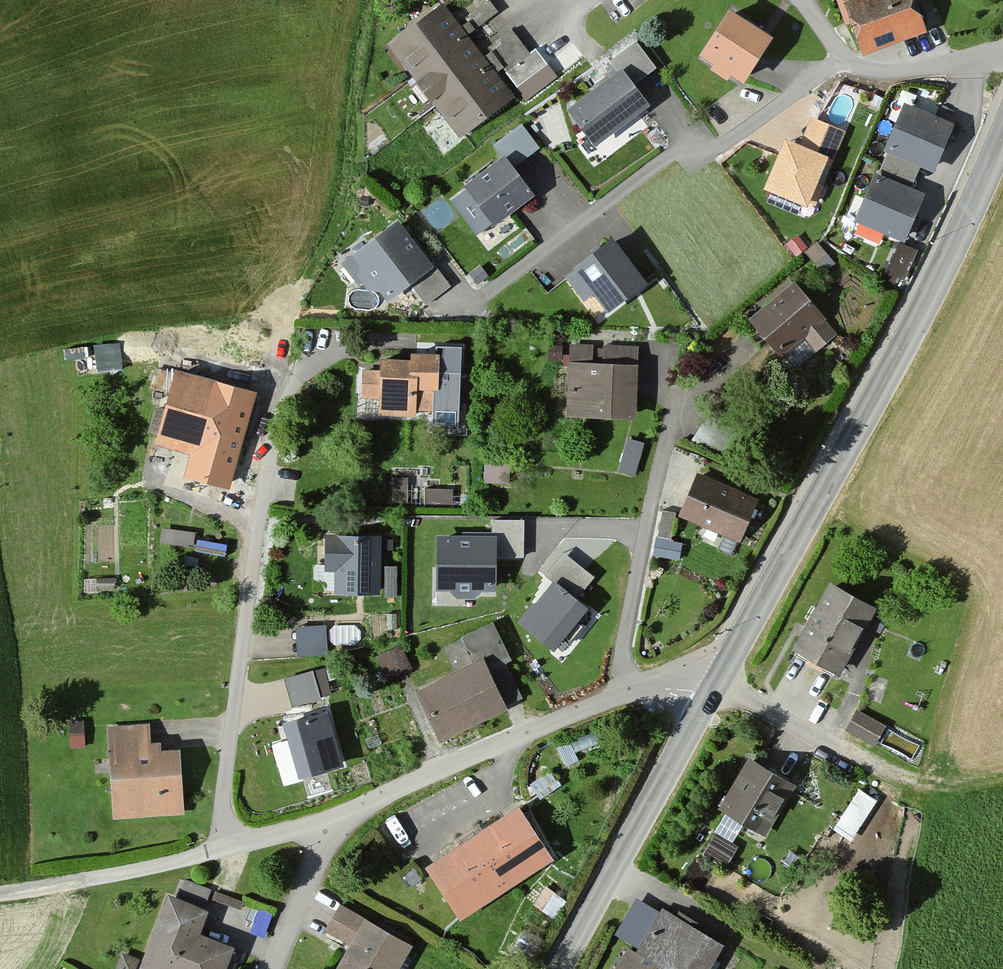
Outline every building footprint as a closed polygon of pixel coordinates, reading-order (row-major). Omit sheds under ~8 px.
[(841,9),(857,60),(922,39),(910,0),(869,0),(841,9)] [(440,9),(386,51),(459,143),(509,101),(440,9)] [(763,40),(718,15),(691,62),(737,87),(763,40)] [(510,35),(484,55),(513,94),(545,71),(533,55),(528,58),(510,35)] [(633,45),(605,65),(625,92),(652,72),(633,45)] [(611,76),(560,115),(588,152),(639,114),(611,76)] [(949,126),(897,105),(878,154),(930,174),(949,126)] [(796,148),(778,142),(759,192),(815,213),(844,136),(806,121),(796,148)] [(517,129),(490,149),(508,173),(535,153),(517,129)] [(495,163),(457,191),(486,230),(524,202),(495,163)] [(919,196),(867,174),(846,222),(898,244),(919,196)] [(390,227),(341,264),(373,306),(422,268),(390,227)] [(643,289),(613,249),(578,275),(609,315),(643,289)] [(430,268),(405,289),(423,311),(449,289),(430,268)] [(787,287),(742,325),(774,363),(801,340),(813,355),(832,339),(787,287)] [(121,338),(95,339),(95,353),(77,353),(77,368),(122,367),(121,338)] [(630,350),(565,348),(562,420),(628,423),(630,350)] [(404,366),(374,366),(373,421),(412,422),(412,414),(432,414),(432,409),(452,409),(453,355),(430,355),(430,361),(404,360),(404,366)] [(253,394),(168,373),(149,448),(188,458),(181,482),(228,493),(253,394)] [(627,433),(619,466),(635,470),(643,437),(627,433)] [(391,496),(406,497),(407,473),(393,473),(391,496)] [(753,504),(691,480),(673,524),(735,549),(753,504)] [(451,497),(451,484),(423,483),(423,497),(451,497)] [(375,540),(320,539),(320,574),(330,574),(330,596),(375,597),(375,540)] [(494,544),(439,544),(439,594),(494,594),(494,544)] [(585,602),(554,577),(523,615),(554,640),(585,602)] [(868,613),(820,589),(786,657),(834,681),(868,613)] [(321,628),(292,631),(294,661),(324,658),(321,628)] [(471,669),(411,696),(434,746),(500,716),(482,676),(505,666),(487,628),(458,641),(471,669)] [(397,650),(373,660),(382,683),(406,674),(397,650)] [(308,676),(280,684),(289,713),(316,705),(308,676)] [(880,729),(852,714),(842,733),(870,748),(880,729)] [(321,715),(275,728),(291,783),(337,770),(321,715)] [(146,729),(104,732),(110,823),(177,819),(173,756),(148,758),(146,729)] [(790,791),(741,765),(714,817),(762,843),(790,791)] [(851,835),(878,795),(859,783),(833,823),(851,835)] [(509,811),(418,870),(453,924),(544,866),(509,811)] [(732,849),(709,839),(698,863),(721,873),(732,849)] [(212,886),(205,908),(238,918),(245,896),(212,886)] [(161,898),(136,968),(220,968),(226,952),(193,940),(202,913),(161,898)] [(633,900),(607,942),(623,952),(613,968),(702,968),(713,949),(633,900)] [(336,911),(321,938),(345,951),(336,968),(397,968),(407,950),(336,911)]
